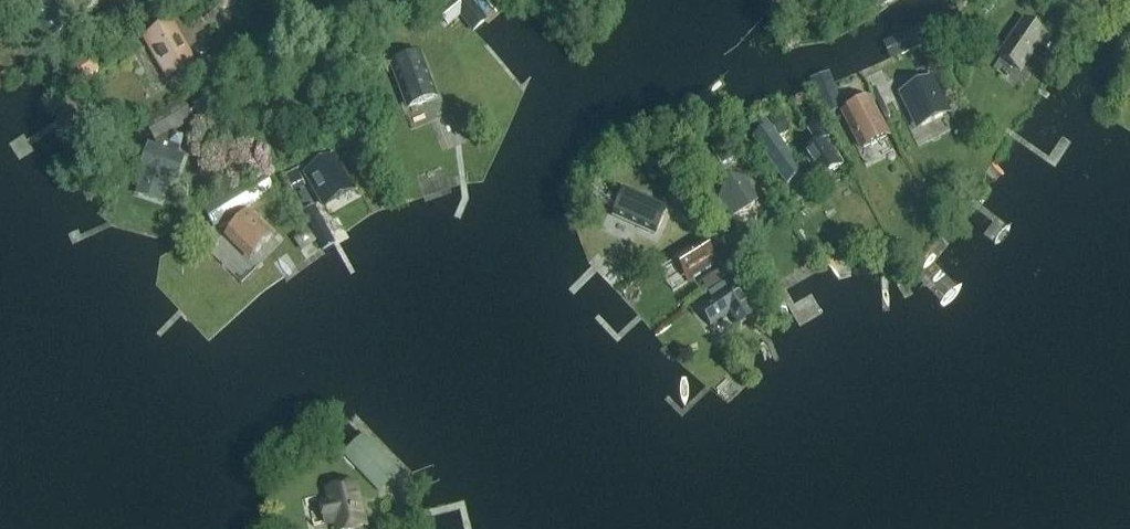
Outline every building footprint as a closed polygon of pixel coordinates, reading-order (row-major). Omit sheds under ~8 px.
[(31,16),(49,46),(81,27),(65,0),(58,0),(31,16)] [(216,1),(222,13),(245,0),(217,0),(216,1)] [(487,22),(470,0),(454,0),(436,14),(447,28),(460,18),(472,34),(487,22)] [(527,2),(536,14),(556,0),(530,0),(527,2)] [(893,0),(873,0),(879,9),(893,0)] [(1024,22),(1000,57),(1020,71),(1044,36),(1024,22)] [(169,82),(195,66),(171,25),(144,40),(169,82)] [(886,42),(894,60),(930,43),(922,26),(886,42)] [(390,67),(407,112),(437,101),(420,56),(390,67)] [(89,57),(64,73),(73,87),(98,71),(89,57)] [(949,115),(932,78),(897,95),(915,132),(949,115)] [(875,89),(871,91),(878,105),(883,103),(875,89)] [(862,154),(891,138),(870,99),(841,114),(862,154)] [(181,100),(144,122),(156,143),(193,122),(181,100)] [(769,121),(778,139),(792,132),(783,114),(769,121)] [(760,115),(752,121),(759,130),(767,124),(760,115)] [(828,138),(830,137),(821,123),(809,131),(819,146),(805,155),(822,180),(839,170),(836,165),(843,161),(828,138)] [(771,130),(755,141),(786,183),(801,172),(771,130)] [(178,156),(184,140),(171,136),(156,144),(155,148),(149,146),(141,168),(147,170),(138,197),(158,204),(167,176),(176,179),(183,157),(178,156)] [(736,160),(725,142),(710,151),(722,169),(736,160)] [(340,203),(354,195),(334,159),(303,177),(324,212),(332,208),(340,203)] [(694,183),(688,171),(676,177),(683,189),(694,183)] [(203,208),(214,228),(275,194),(264,174),(203,208)] [(728,217),(752,213),(764,192),(752,174),(716,200),(728,217)] [(654,236),(665,212),(624,194),(613,218),(654,236)] [(708,205),(700,210),(709,224),(716,220),(708,205)] [(315,207),(303,214),(323,251),(335,244),(315,207)] [(223,235),(234,246),(236,244),(249,257),(270,236),(245,212),(223,235)] [(689,283),(718,265),(701,239),(672,258),(689,283)] [(723,269),(700,285),(706,294),(729,278),(723,269)] [(735,292),(699,315),(709,331),(729,319),(738,333),(754,323),(735,292)] [(400,474),(363,435),(342,455),(379,494),(400,474)] [(323,505),(328,527),(338,525),(338,528),(367,528),(358,489),(328,495),(330,504),(323,505)]
